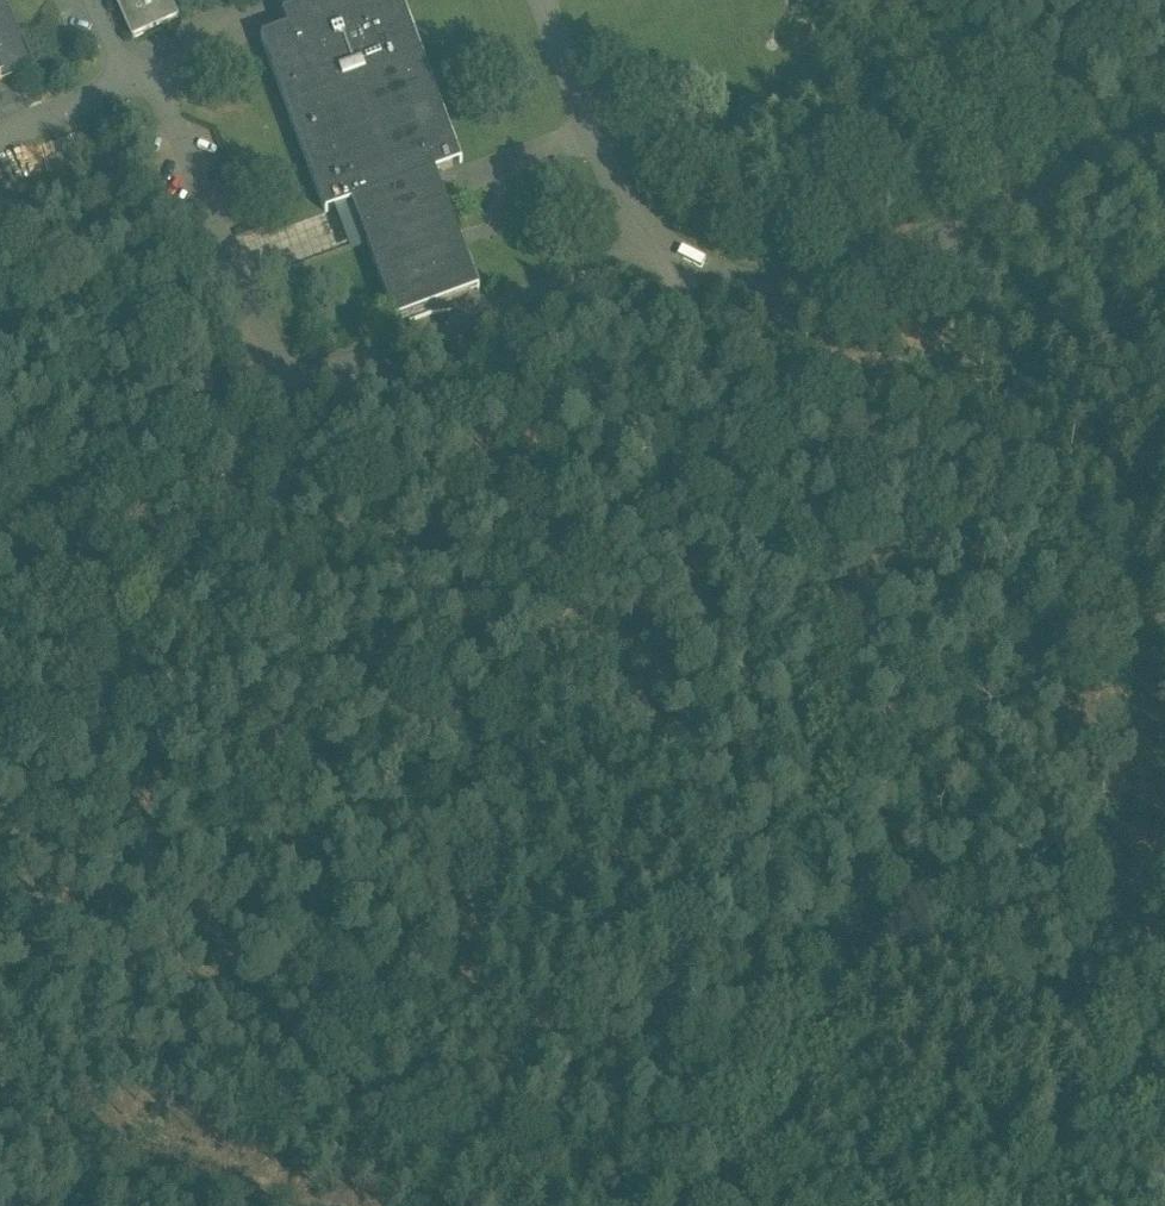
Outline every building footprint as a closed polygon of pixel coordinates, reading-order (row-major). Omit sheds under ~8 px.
[(2,80),(20,72),(9,46),(19,41),(1,0),(0,0),(0,81),(2,80)] [(164,0),(120,0),(137,38),(174,22),(164,0)]
